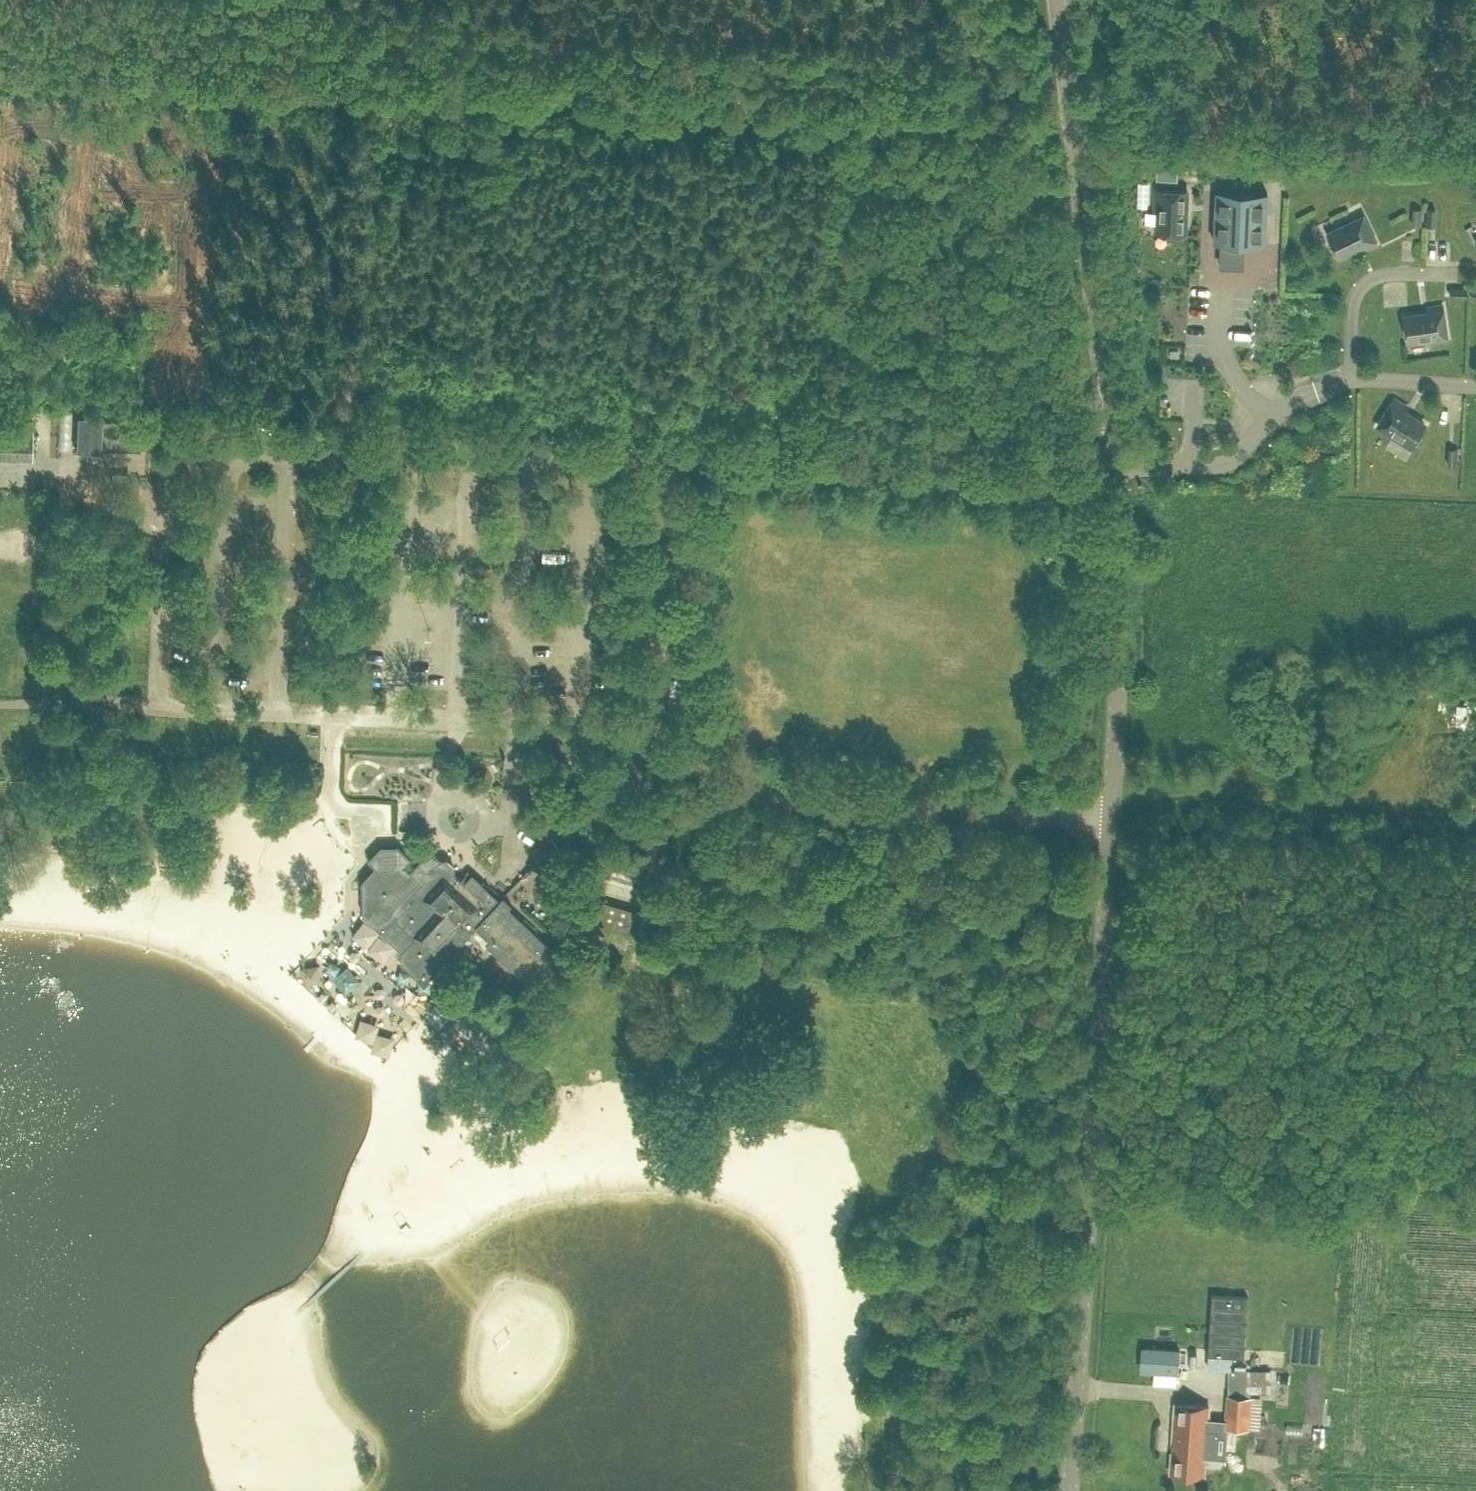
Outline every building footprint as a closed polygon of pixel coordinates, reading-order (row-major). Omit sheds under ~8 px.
[(1156,188),(1155,210),(1158,210),(1157,232),(1185,233),(1187,189),(1156,188)] [(1216,190),(1214,240),(1222,241),(1221,265),(1243,266),(1244,242),(1266,243),(1268,193),(1216,190)] [(1413,208),(1413,224),(1421,224),(1422,209),(1413,208)] [(1427,208),(1426,224),(1435,225),(1435,209),(1427,208)] [(1363,216),(1328,233),(1339,256),(1361,246),(1363,250),(1376,244),(1363,216)] [(1450,287),(1450,295),(1466,296),(1467,288),(1450,287)] [(1428,312),(1404,316),(1408,341),(1446,336),(1442,305),(1427,308),(1428,312)] [(1204,338),(1202,324),(1187,327),(1190,341),(1204,338)] [(1189,361),(1205,364),(1207,355),(1191,352),(1189,361)] [(1425,423),(1404,411),(1407,407),(1395,399),(1378,425),(1411,445),(1425,423)] [(143,448),(144,419),(105,417),(105,414),(80,412),(78,447),(103,448),(103,446),(143,448)] [(35,454),(36,418),(0,417),(0,453),(35,454)] [(1457,448),(1449,448),(1449,464),(1457,464),(1457,448)] [(567,856),(554,837),(553,836),(533,849),(547,869),(567,856)] [(501,899),(495,893),(473,872),(465,881),(454,871),(454,867),(446,859),(441,859),(430,849),(411,870),(405,864),(411,857),(398,845),(382,845),(369,859),(376,866),(362,880),(363,914),(401,949),(400,961),(417,977),(430,976),(445,960),(470,934),(484,947),(487,943),(533,986),(562,956),(509,906),(511,904),(503,896),(501,899)] [(570,880),(578,874),(571,862),(550,875),(558,887),(552,892),(558,902),(577,890),(570,880)] [(601,899),(595,921),(630,931),(636,909),(601,899)] [(434,1021),(444,1010),(435,1002),(434,1003),(425,1013),(434,1021)] [(1179,1348),(1145,1346),(1144,1370),(1154,1371),(1176,1372),(1178,1372),(1179,1348)] [(1266,1369),(1213,1367),(1212,1390),(1265,1392),(1266,1369)] [(1226,1393),(1224,1425),(1248,1427),(1250,1394),(1226,1393)] [(1171,1471),(1202,1473),(1207,1405),(1176,1403),(1171,1471)]
